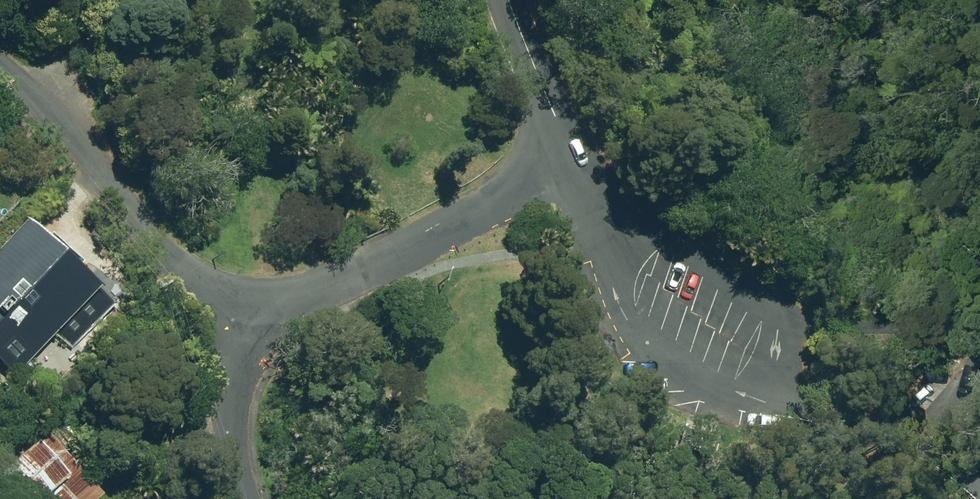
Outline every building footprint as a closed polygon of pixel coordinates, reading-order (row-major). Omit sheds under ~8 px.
[(44,358),(110,287),(37,218),(0,255),(0,354),(3,356),(22,337),(44,358)] [(111,498),(51,432),(0,479),(0,498),(111,498)]
